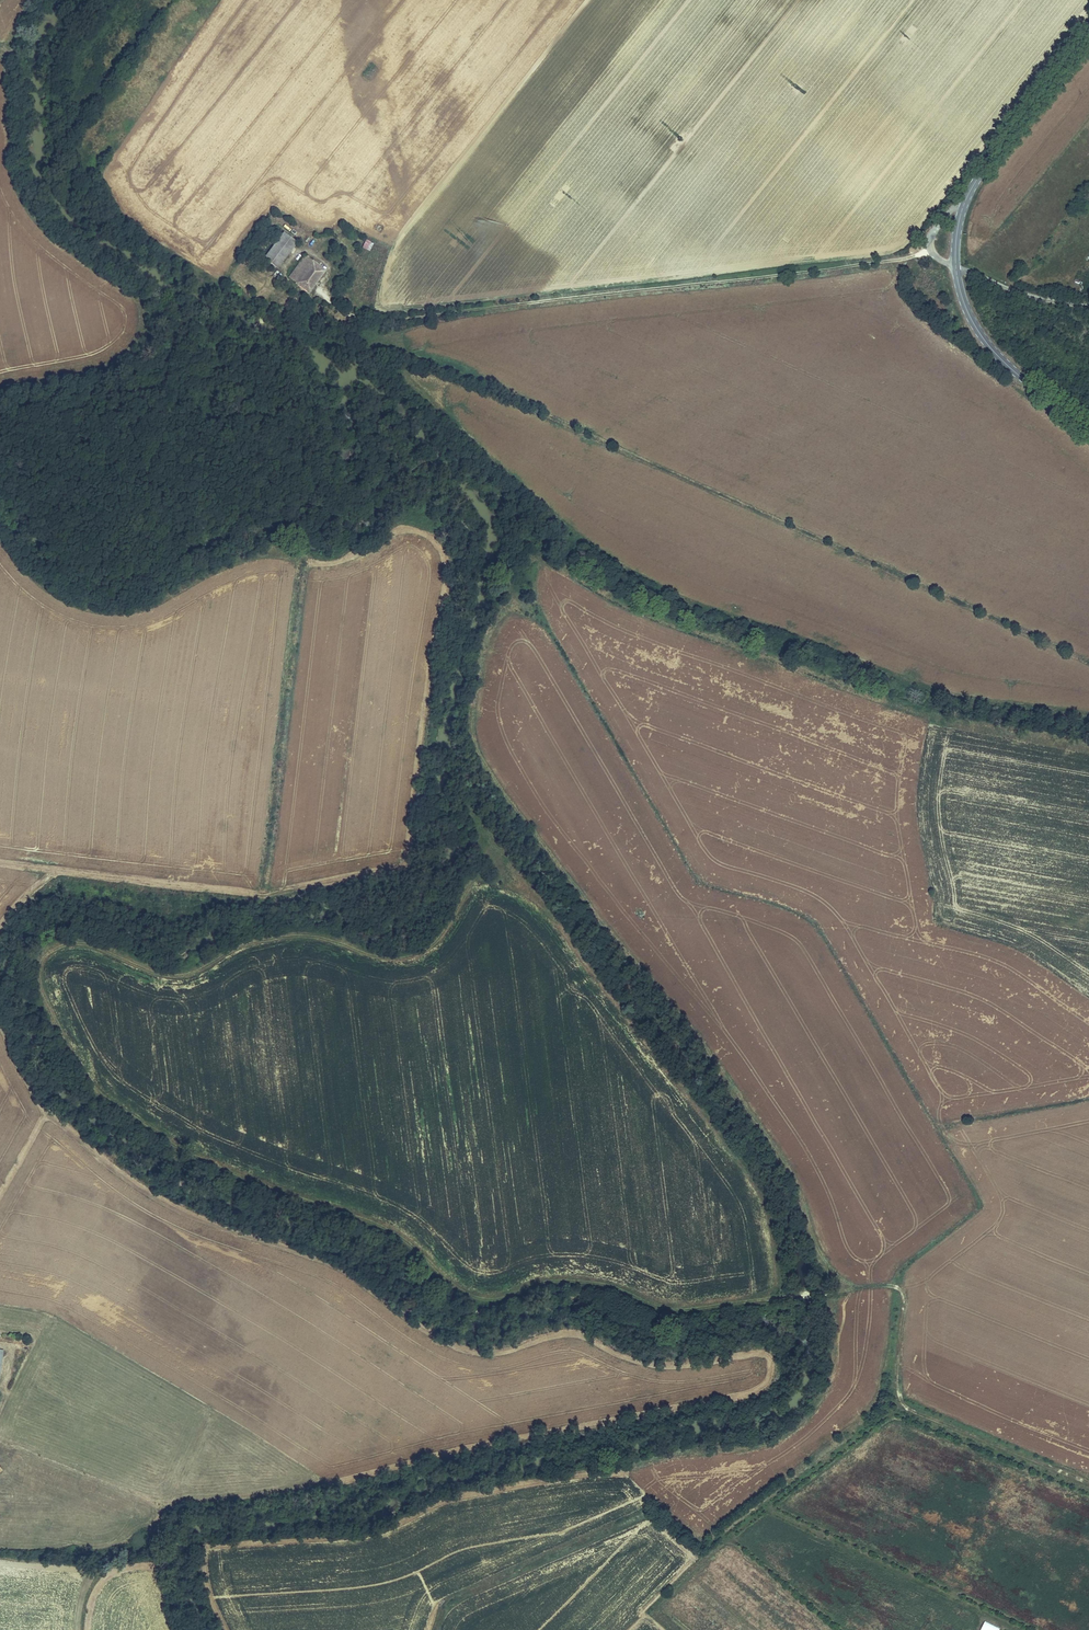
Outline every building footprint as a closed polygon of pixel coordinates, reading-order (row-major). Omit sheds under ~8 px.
[(282,235),(262,261),(276,270),(295,244),(282,235)] [(318,248),(313,254),(322,260),(319,264),(324,267),(331,258),(318,248)] [(301,258),(285,281),(304,295),(321,272),(301,258)] [(1000,1627),(984,1621),(980,1629),(999,1629),(1000,1627)]
